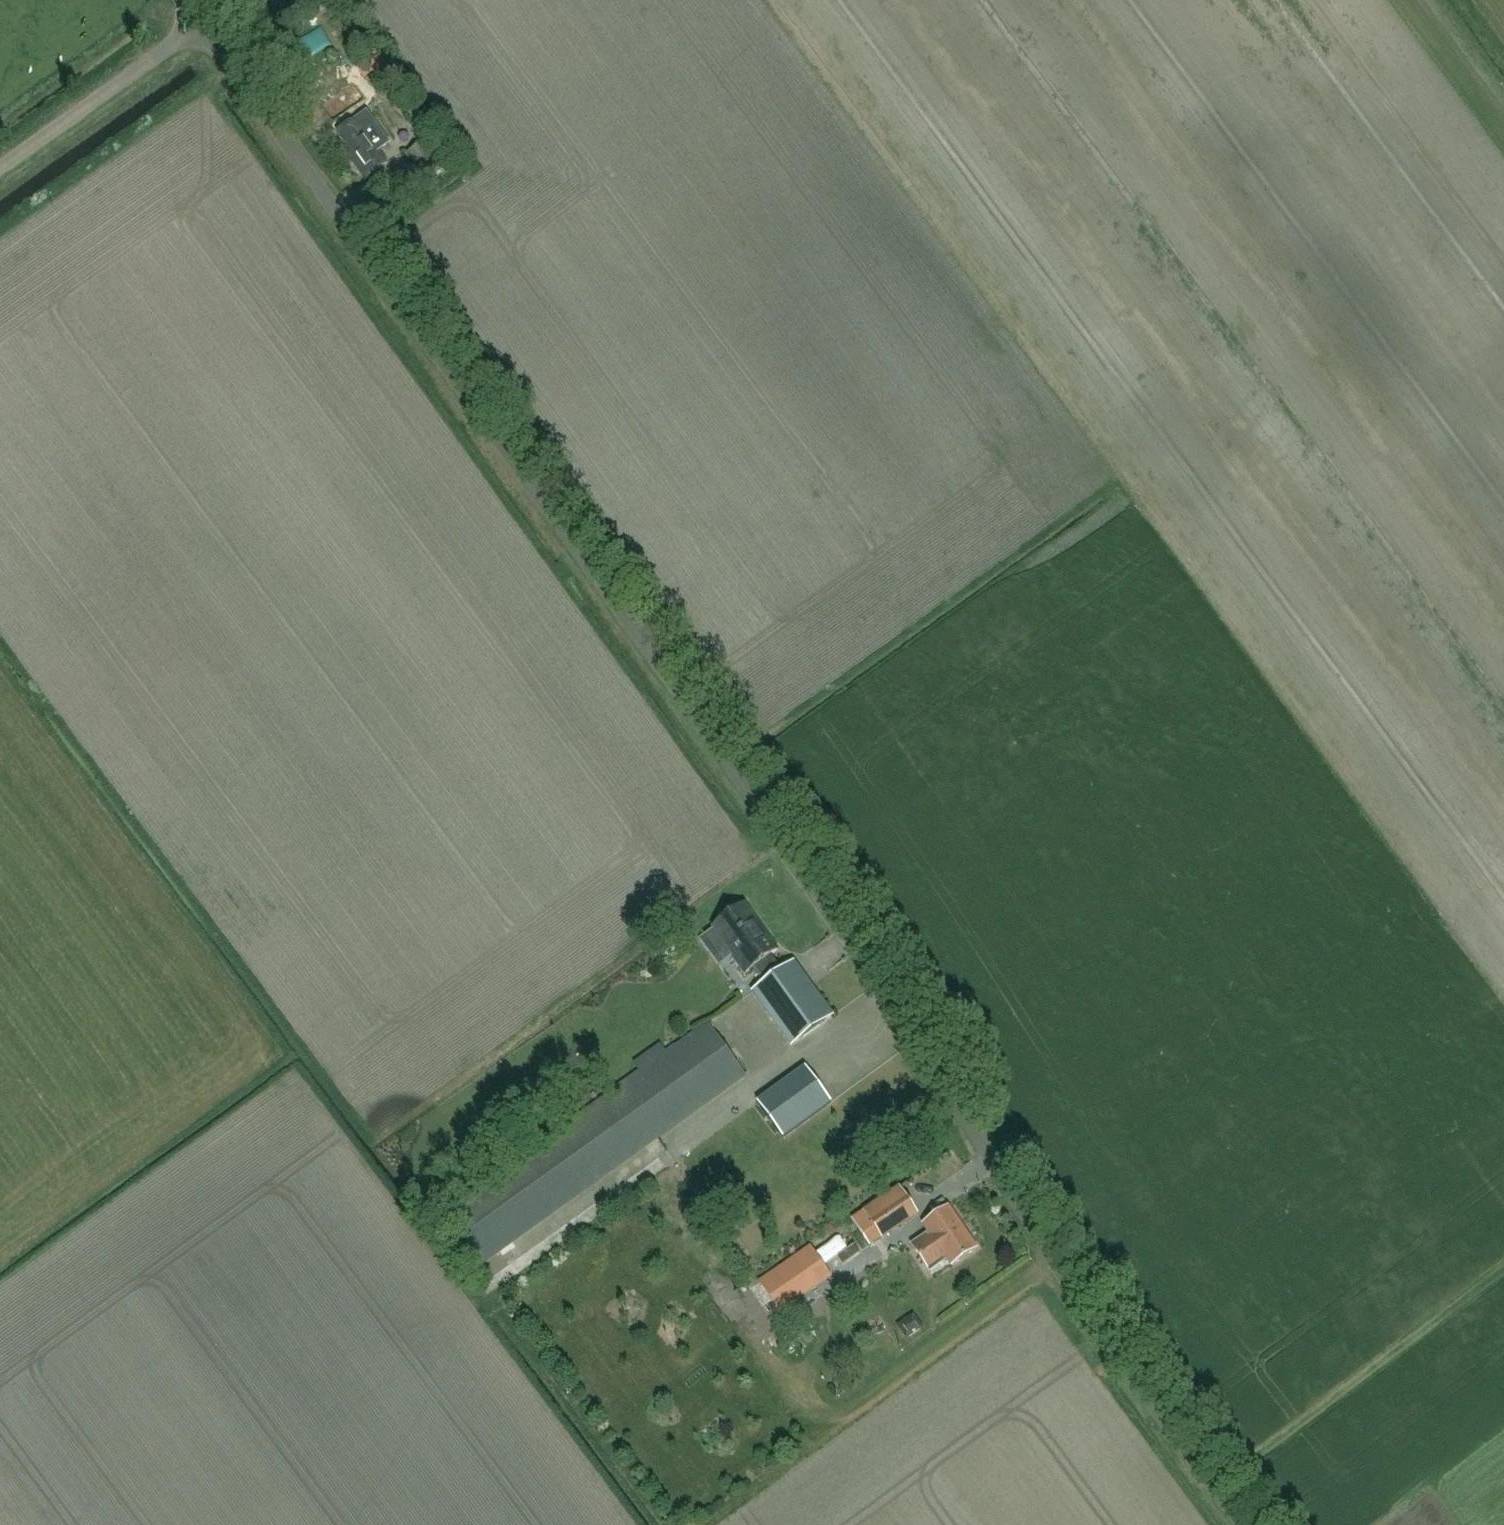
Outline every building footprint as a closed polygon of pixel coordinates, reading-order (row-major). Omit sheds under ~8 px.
[(365,181),(388,166),(356,120),(337,134),(347,148),(344,151),(365,181)] [(391,152),(406,144),(398,129),(383,138),(391,152)] [(424,144),(408,155),(426,182),(443,170),(424,144)] [(733,957),(745,974),(753,968),(764,983),(753,991),(796,1053),(839,1023),(795,961),(779,972),(768,957),(778,950),(764,930),(760,933),(741,907),(714,927),(735,956),(733,957)] [(735,1077),(748,1071),(737,1051),(725,1057),(735,1077)] [(756,1101),(782,1136),(831,1101),(805,1065),(756,1101)] [(907,1197),(874,1219),(885,1236),(918,1213),(907,1197)] [(952,1265),(978,1248),(949,1207),(924,1224),(932,1236),(916,1247),(929,1267),(946,1255),(952,1265)] [(870,1246),(882,1238),(864,1211),(852,1220),(870,1246)] [(811,1248),(761,1282),(779,1309),(829,1275),(811,1248)] [(916,1313),(903,1322),(912,1334),(925,1324),(916,1313)]
